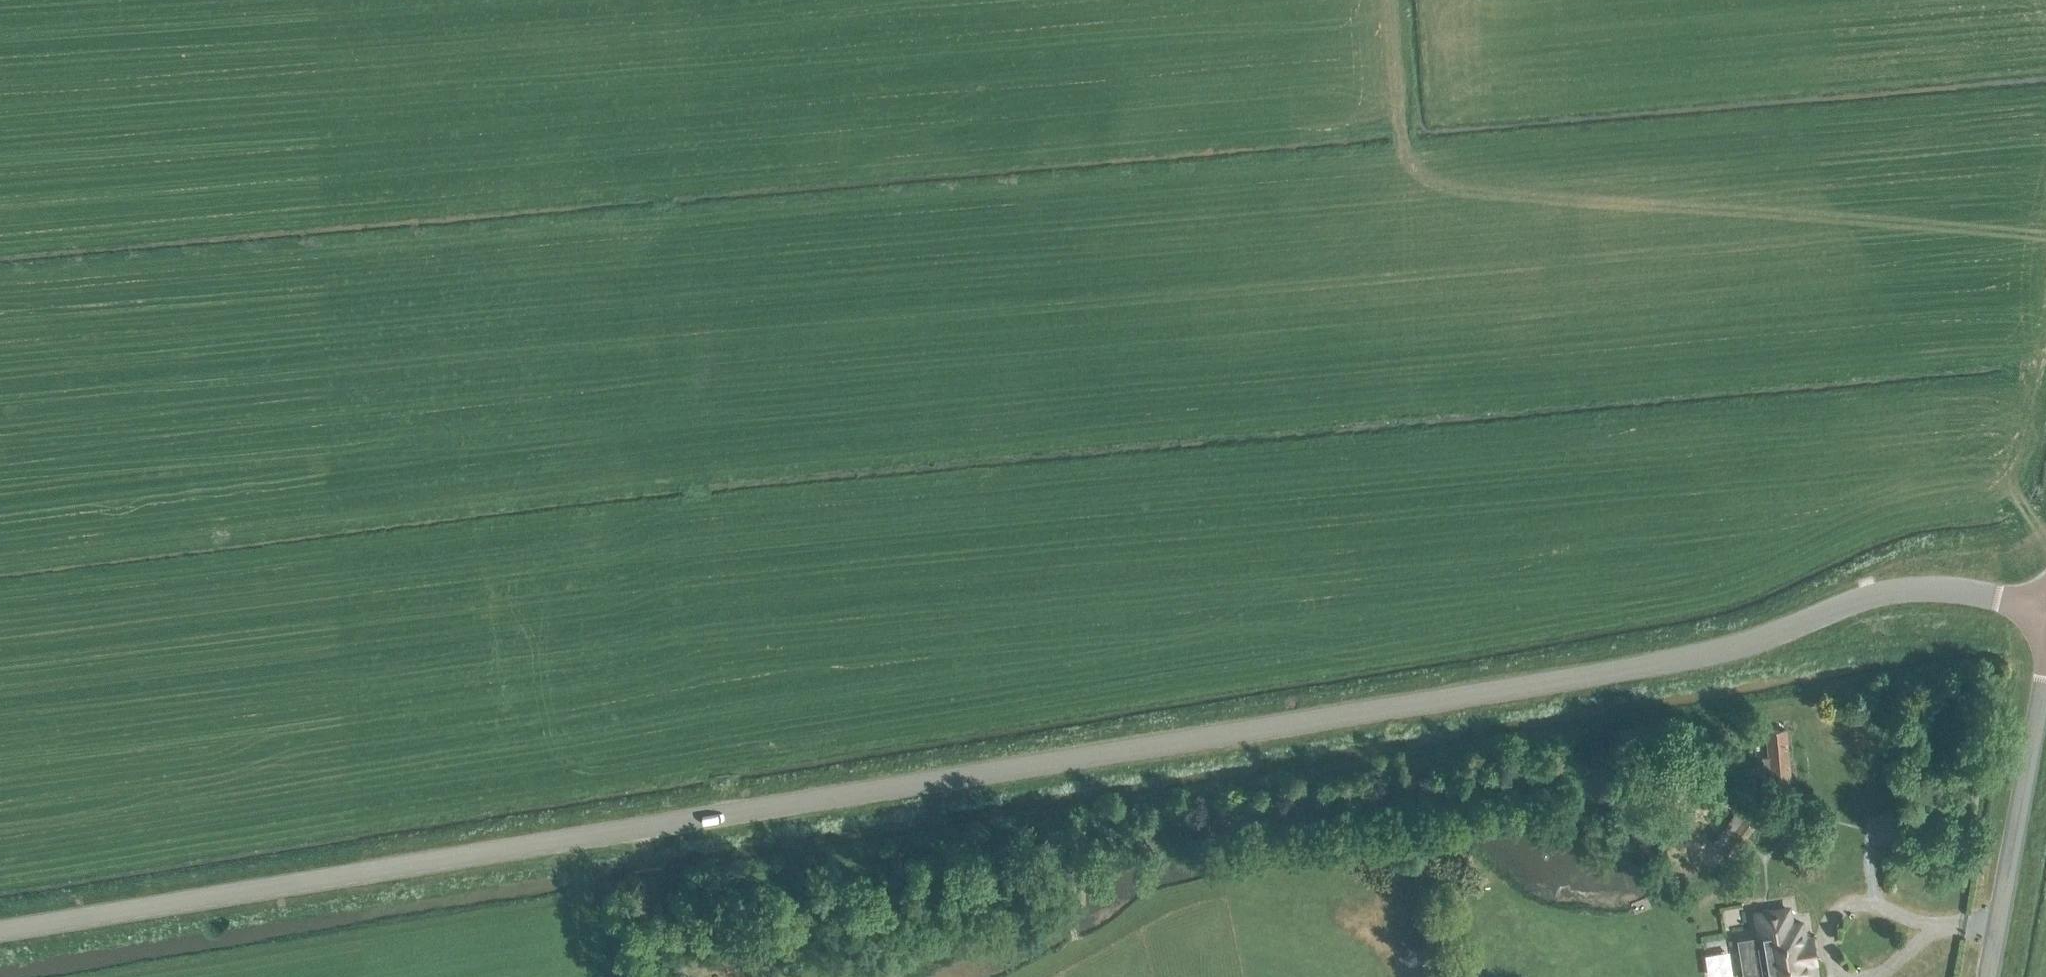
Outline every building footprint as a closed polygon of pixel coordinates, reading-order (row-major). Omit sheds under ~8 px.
[(1765,792),(1792,789),(1786,729),(1765,731),(1768,757),(1761,758),(1765,792)] [(1746,852),(1754,840),(1748,836),(1754,827),(1735,813),(1722,832),(1727,837),(1720,847),(1733,857),(1739,848),(1746,852)] [(1787,909),(1757,914),(1762,944),(1748,947),(1753,974),(1766,971),(1767,976),(1811,976),(1809,962),(1816,960),(1812,938),(1805,939),(1802,923),(1790,925),(1787,909)] [(727,947),(714,952),(718,961),(730,957),(727,947)]
